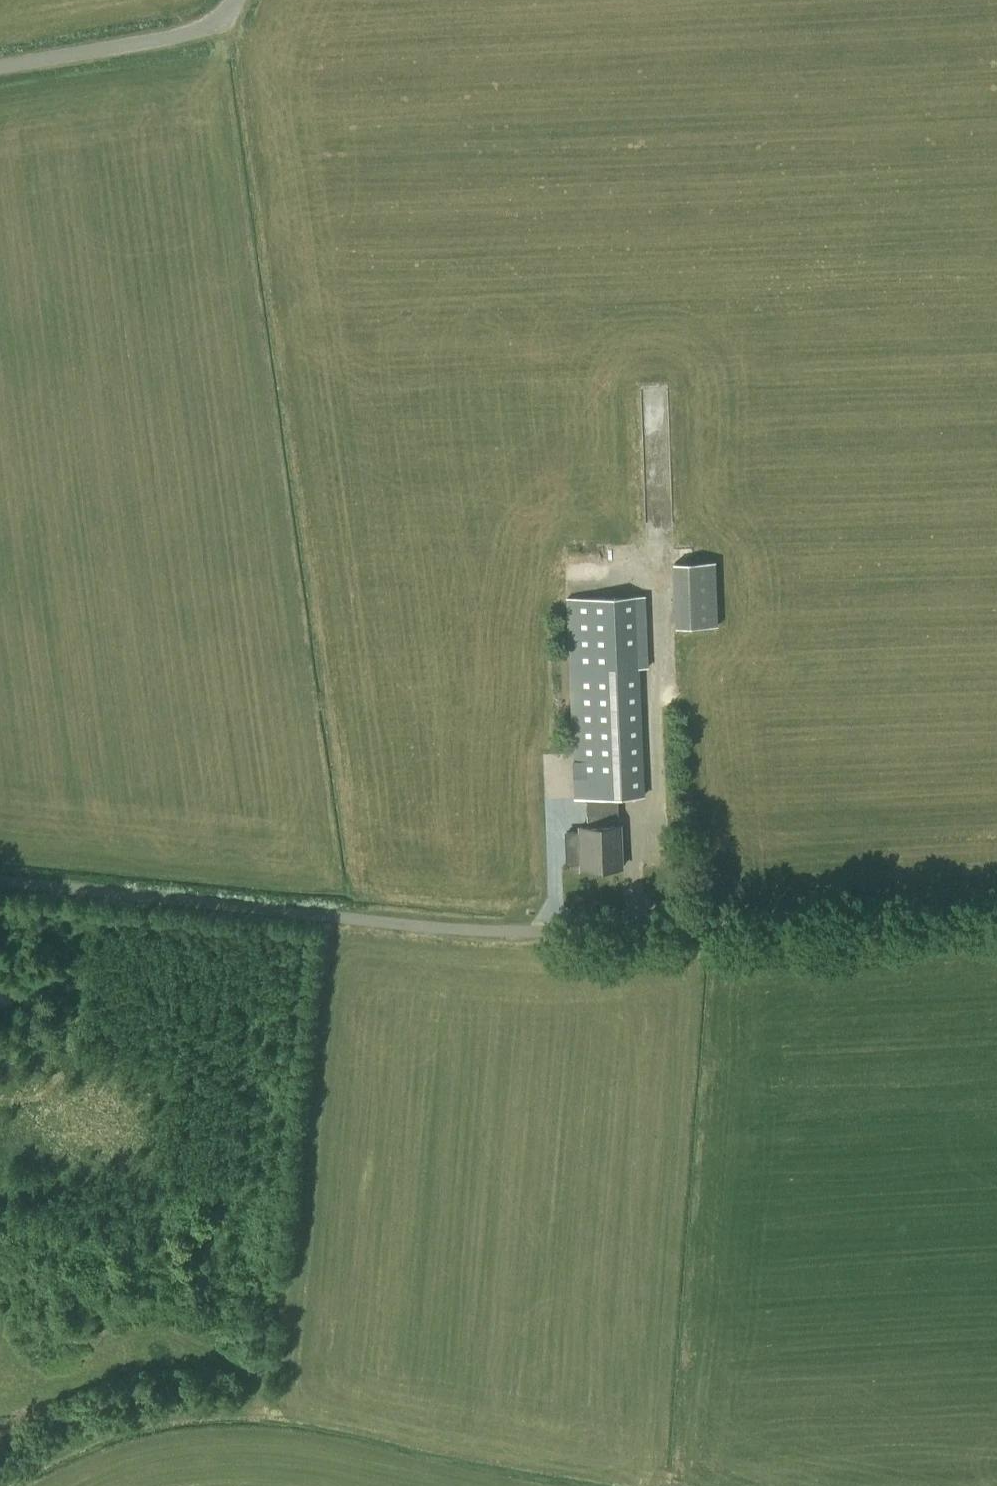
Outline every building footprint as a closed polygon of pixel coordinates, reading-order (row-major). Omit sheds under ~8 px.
[(681,560),(683,625),(723,624),(722,559),(681,560)] [(618,826),(617,798),(644,797),(639,669),(647,668),(644,596),(565,598),(573,784),(573,800),(585,800),(586,827),(579,827),(580,869),(621,868),(620,826),(618,826)]
